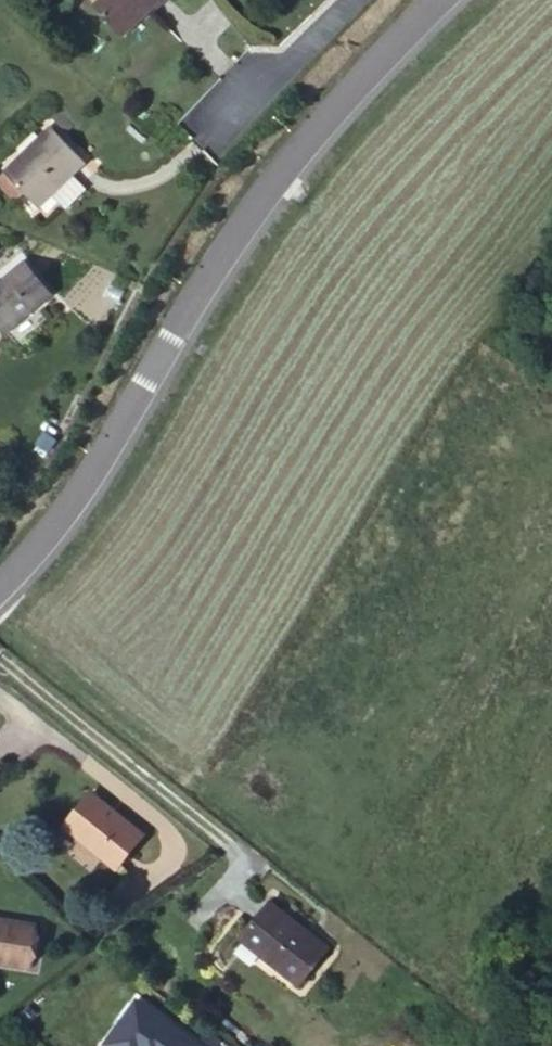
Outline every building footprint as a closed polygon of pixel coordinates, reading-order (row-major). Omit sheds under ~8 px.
[(121,34),(163,0),(96,0),(121,34)] [(53,136),(1,181),(18,201),(31,215),(83,171),(53,136)] [(18,201),(1,181),(0,182),(0,199),(9,209),(18,201)] [(0,290),(0,345),(49,306),(22,271),(0,290)] [(86,783),(58,814),(107,858),(136,825),(86,783)] [(265,898),(236,931),(292,977),(321,945),(265,898)] [(0,919),(0,961),(22,965),(29,923),(0,919)] [(143,991),(111,1034),(128,1045),(151,1045),(153,1044),(156,1045),(218,1045),(143,991)]
